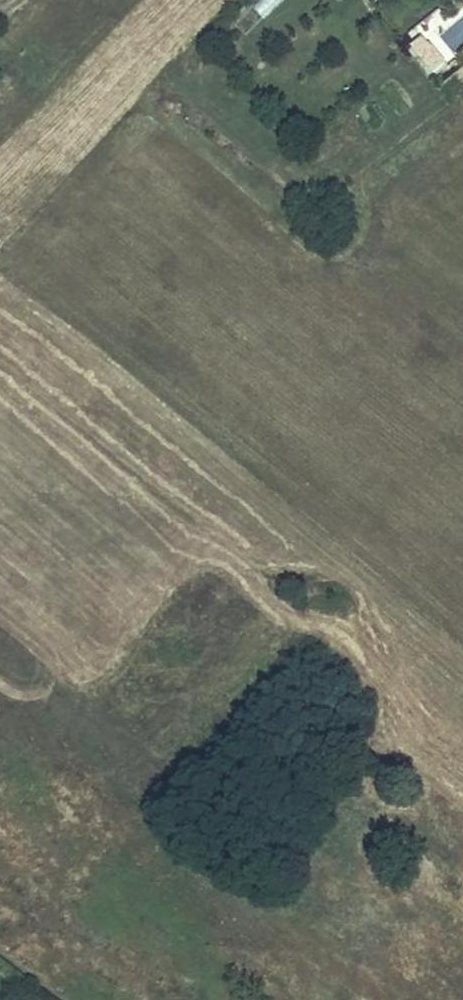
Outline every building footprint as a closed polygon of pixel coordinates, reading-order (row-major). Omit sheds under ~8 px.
[(428,35),(415,46),(437,74),(450,63),(428,35)]
